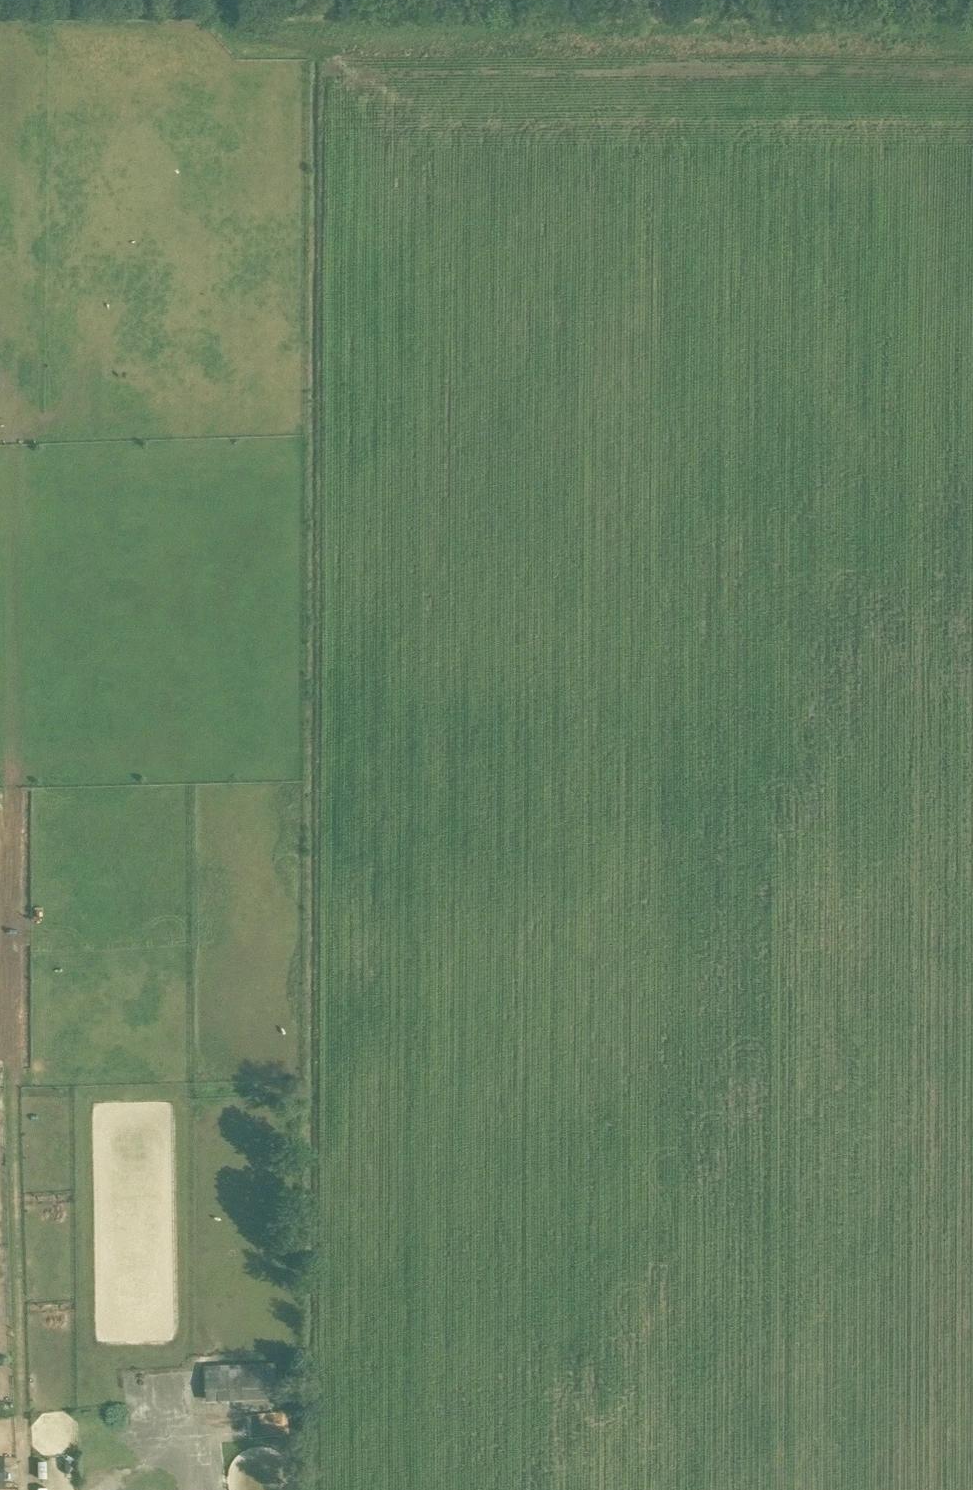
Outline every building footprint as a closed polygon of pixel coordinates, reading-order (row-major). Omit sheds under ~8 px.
[(205,1404),(242,1401),(240,1365),(203,1367),(205,1404)]
